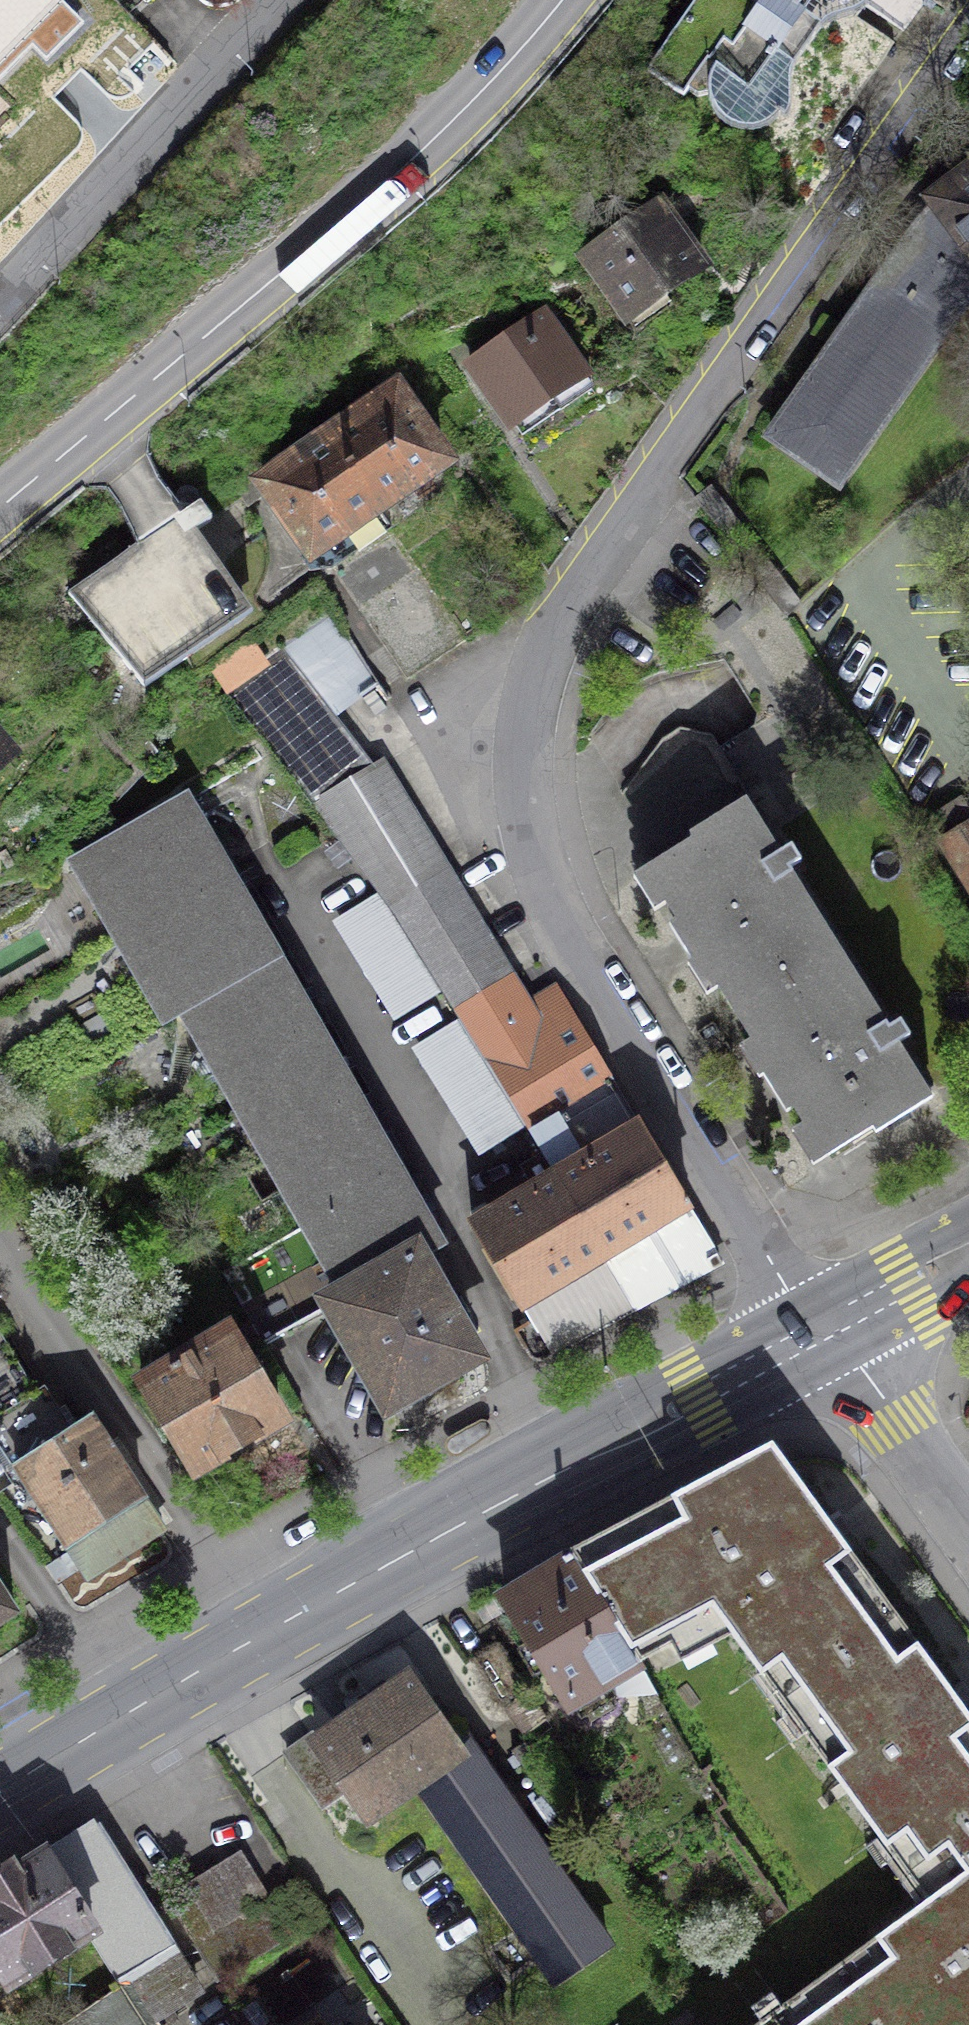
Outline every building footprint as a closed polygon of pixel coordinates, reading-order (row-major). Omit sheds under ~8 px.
[(786,116),(791,104),(793,66),(825,25),(855,14),(867,6),(858,0),(696,0),(646,71),(683,98),(707,64),(716,70),(711,78),(709,92),(711,103),(715,113),(724,122),(734,128),(746,131),(756,130),(765,127),(775,120),(780,112),(786,116)] [(932,201),(938,208),(968,249),(968,173),(932,201)] [(659,206),(585,257),(628,319),(702,268),(659,206)] [(938,208),(903,249),(772,436),(838,483),(963,305),(968,298),(968,249),(938,208)] [(542,315),(470,364),(511,425),(552,398),(560,409),(591,388),(542,315)] [(329,437),(390,526),(442,490),(430,471),(442,462),(395,393),(329,437)] [(390,526),(329,437),(270,479),(259,464),(232,483),(247,505),(268,490),(312,552),(333,565),(390,526)] [(709,485),(693,498),(786,616),(802,603),(709,485)] [(199,503),(68,593),(144,687),(253,613),(195,530),(211,519),(199,503)] [(466,640),(428,584),(399,604),(437,659),(466,640)] [(369,624),(408,680),(437,659),(399,604),(369,624)] [(312,804),(365,771),(273,652),(261,661),(244,639),(206,665),(312,804)] [(388,906),(446,871),(379,763),(365,771),(312,804),(380,896),(388,906)] [(123,938),(228,878),(183,800),(78,860),(123,938)] [(738,1010),(837,950),(787,870),(800,862),(791,847),(778,855),(745,801),(690,834),(695,841),(651,868),(682,918),(670,925),(694,963),(705,956),(738,1010)] [(932,822),(968,882),(968,812),(963,803),(932,822)] [(446,871),(388,906),(391,910),(440,989),(455,1013),(454,1013),(460,1022),(490,1070),(494,1068),(527,1124),(530,1129),(529,1130),(543,1153),(622,1285),(620,1286),(635,1312),(717,1269),(720,1255),(690,1207),(688,1208),(556,986),(525,1005),(446,871)] [(187,1009),(276,957),(274,953),(272,954),(228,878),(123,938),(170,1020),(187,1010),(187,1009)] [(380,896),(342,920),(400,1014),(440,989),(391,910),(388,906),(380,896)] [(930,1098),(837,950),(738,1010),(774,1066),(762,1074),(786,1112),(798,1105),(828,1154),(872,1127),(875,1132),(930,1098)] [(227,1079),(316,1028),(276,957),(187,1009),(187,1010),(227,1079)] [(460,1022),(420,1047),(484,1150),(527,1124),(494,1068),(490,1070),(460,1022)] [(268,1151),(357,1100),(316,1028),(227,1079),(268,1151)] [(308,1222),(398,1171),(357,1100),(268,1151),(308,1222)] [(622,1285),(543,1153),(521,1166),(533,1188),(473,1224),(538,1334),(620,1286),(622,1285)] [(349,1293),(415,1255),(418,1259),(441,1246),(398,1171),(308,1222),(349,1293)] [(390,1403),(472,1356),(418,1259),(415,1255),(349,1293),(333,1302),(390,1403)] [(281,1417),(229,1329),(140,1381),(194,1468),(281,1417)] [(0,1336),(0,1414),(34,1392),(0,1336)] [(91,1415),(67,1430),(40,1389),(34,1392),(0,1414),(0,1437),(87,1573),(160,1527),(141,1498),(143,1496),(91,1415)] [(781,1701),(898,1616),(786,1463),(718,1499),(712,1489),(706,1478),(569,1549),(573,1558),(637,1662),(722,1618),(781,1701)] [(637,1662),(573,1558),(506,1598),(580,1720),(586,1717),(592,1721),(612,1710),(612,1701),(616,1699),(605,1681),(637,1662)] [(15,1610),(0,1588),(0,1619),(15,1610)] [(898,1616),(781,1701),(906,1873),(968,1827),(968,1714),(898,1616)] [(458,1748),(410,1680),(317,1745),(347,1788),(366,1814),(417,1779),(557,1980),(607,1945),(465,1743),(458,1748)] [(347,1788),(317,1745),(311,1736),(287,1753),(323,1805),(347,1788)] [(583,1822),(524,1741),(511,1751),(569,1832),(583,1822)] [(9,1984),(91,1931),(126,1985),(67,2024),(156,2024),(152,2018),(198,1990),(96,1828),(93,1823),(89,1826),(47,1852),(46,1852),(17,1870),(13,1865),(0,1873),(0,1970),(9,1984)] [(906,1873),(925,1899),(839,1962),(885,2024),(968,2024),(968,1827),(906,1873)] [(193,1895),(173,1907),(218,1979),(275,1941),(320,1910),(304,1887),(258,1919),(253,1912),(218,1934),(216,1931),(267,1898),(238,1854),(188,1886),(193,1895)] [(839,1962),(752,2024),(885,2024),(839,1962)]
